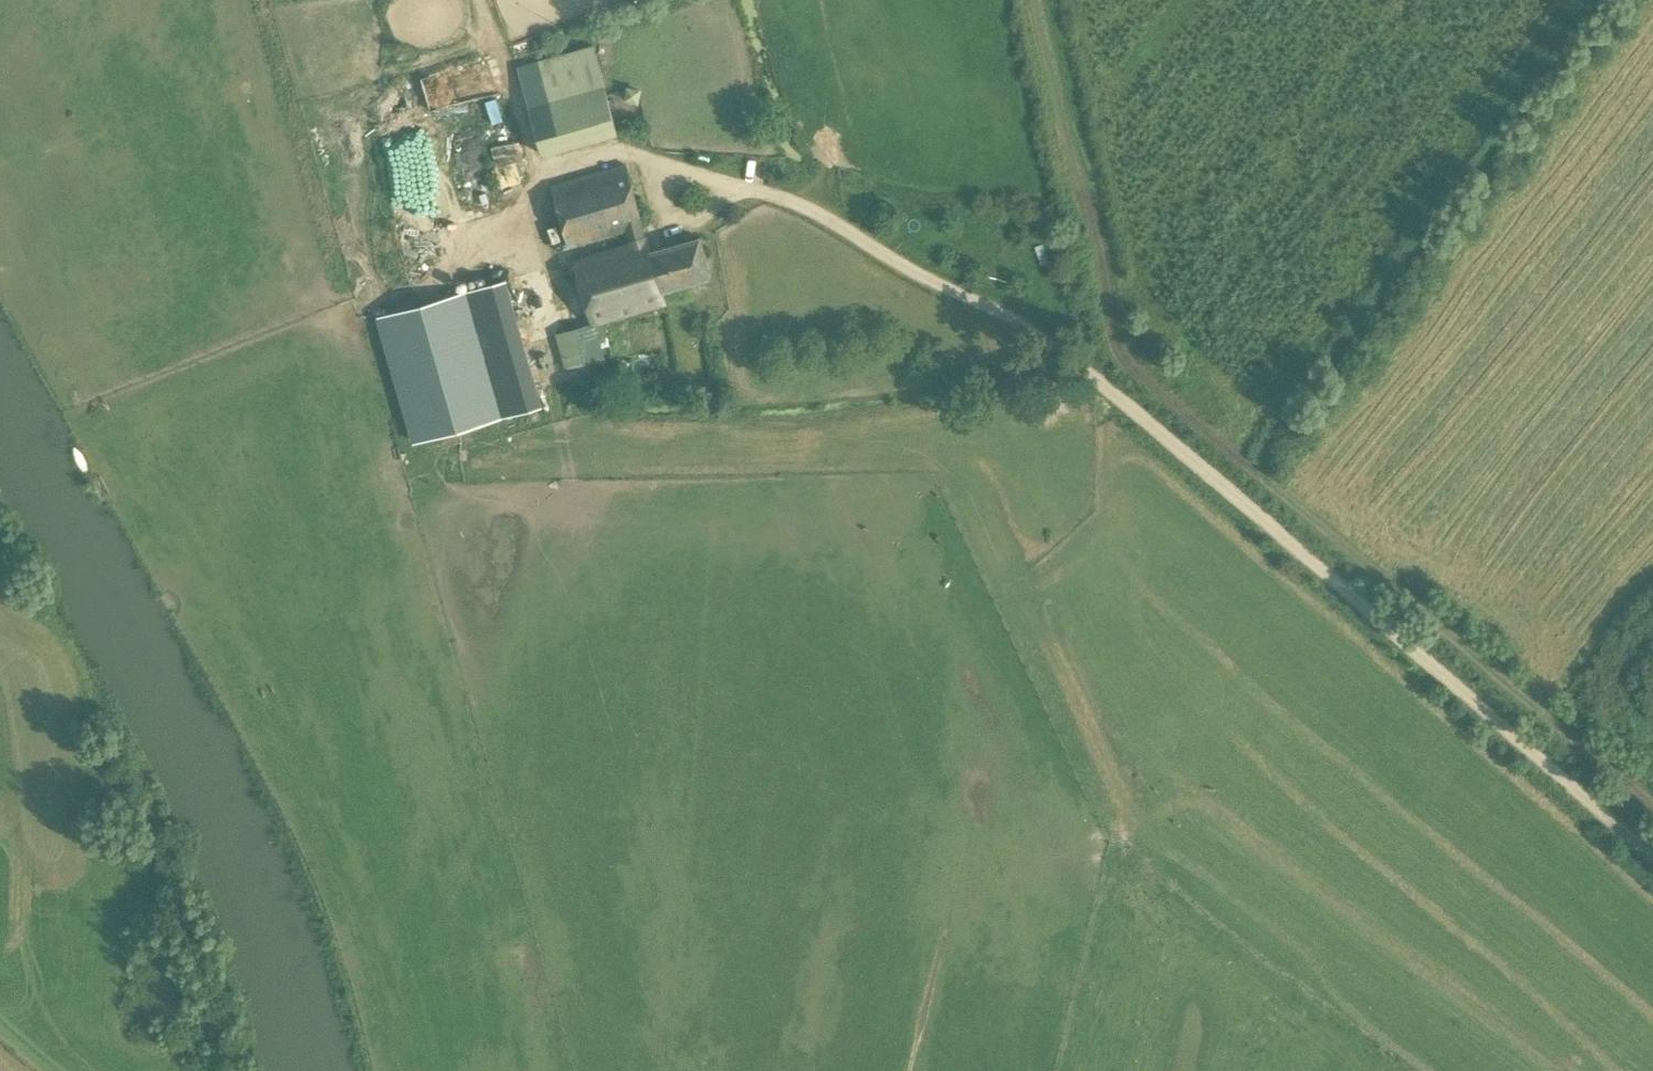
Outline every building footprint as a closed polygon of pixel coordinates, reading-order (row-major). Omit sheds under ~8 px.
[(518,66),(526,98),(541,156),(618,134),(603,76),(594,45),(518,66)] [(494,145),(503,180),(519,177),(516,165),(527,162),(521,138),(494,145)] [(462,146),(462,161),(479,160),(478,145),(462,146)] [(625,165),(551,186),(569,247),(626,231),(630,244),(573,260),(591,324),(594,324),(665,303),(662,290),(711,276),(700,237),(651,251),(647,238),(645,239),(641,226),(643,226),(625,165)] [(425,192),(396,194),(397,216),(415,214),(414,199),(426,199),(425,192)] [(466,292),(377,317),(413,443),(502,417),(466,292)] [(591,324),(558,333),(567,368),(604,357),(594,324),(591,324)]
